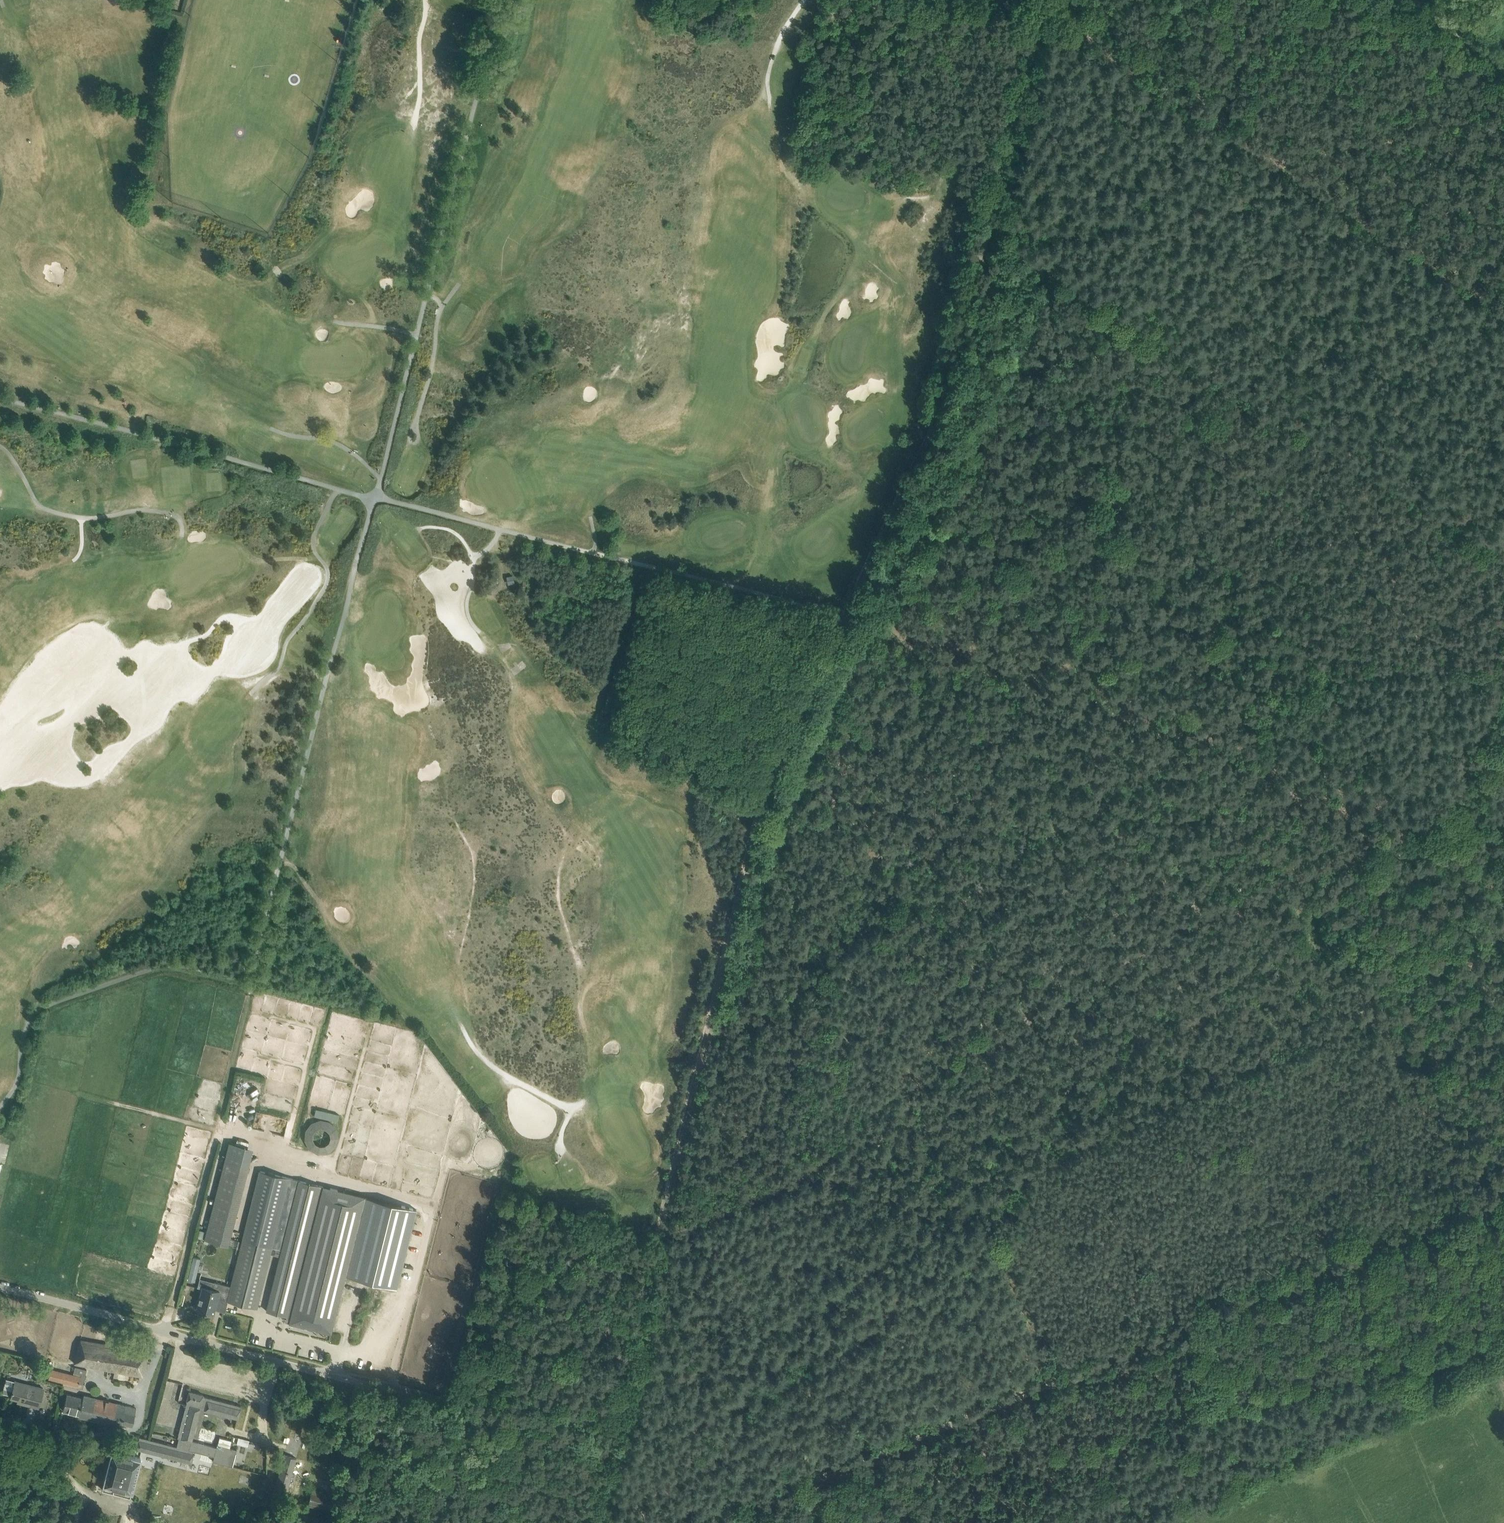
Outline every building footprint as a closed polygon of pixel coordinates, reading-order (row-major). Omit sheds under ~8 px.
[(327,1112),(316,1109),(314,1116),(337,1122),(339,1115),(327,1112)] [(339,1138),(337,1129),(330,1122),(321,1119),(311,1123),(305,1130),(305,1140),(309,1149),(318,1154),(327,1153),(335,1147),(339,1138)] [(252,1149),(229,1143),(206,1232),(204,1240),(228,1246),(252,1149)] [(228,1300),(227,1300),(256,1308),(257,1307),(270,1254),(280,1256),(266,1311),(290,1317),(289,1323),(290,1323),(329,1333),(331,1333),(346,1275),(397,1288),(416,1209),(390,1203),(366,1197),(349,1193),(299,1180),(261,1170),(243,1239),(231,1286),(228,1300)] [(200,1230),(198,1238),(204,1240),(206,1232),(200,1230)] [(200,1258),(193,1256),(188,1280),(195,1282),(200,1258)] [(228,1300),(231,1286),(215,1282),(213,1289),(202,1286),(196,1309),(214,1313),(218,1297),(228,1300)] [(75,1360),(74,1362),(85,1365),(87,1358),(97,1359),(95,1367),(142,1376),(148,1351),(80,1339),(75,1360)] [(81,1376),(73,1374),(51,1368),(50,1373),(48,1378),(78,1386),(79,1383),(81,1376)] [(14,1383),(10,1397),(22,1400),(21,1403),(38,1407),(43,1388),(26,1383),(26,1386),(14,1383)] [(104,1482),(102,1489),(130,1496),(132,1490),(140,1457),(140,1456),(142,1450),(191,1462),(193,1454),(192,1453),(193,1450),(214,1456),(213,1461),(232,1466),(237,1449),(230,1447),(232,1439),(219,1436),(217,1444),(216,1447),(192,1440),(200,1408),(238,1418),(240,1409),(240,1408),(240,1405),(203,1395),(203,1394),(189,1391),(187,1400),(177,1437),(179,1438),(176,1446),(139,1436),(138,1439),(119,1434),(115,1450),(112,1449),(103,1482),(104,1482)] [(79,1414),(78,1416),(112,1424),(113,1420),(132,1425),(136,1408),(84,1394),(83,1395),(81,1395),(81,1397),(67,1393),(63,1410),(79,1414)] [(284,1456),(276,1485),(273,1494),(285,1498),(288,1488),(295,1459),(284,1456)] [(331,1511),(335,1496),(312,1489),(308,1504),(331,1511)]
